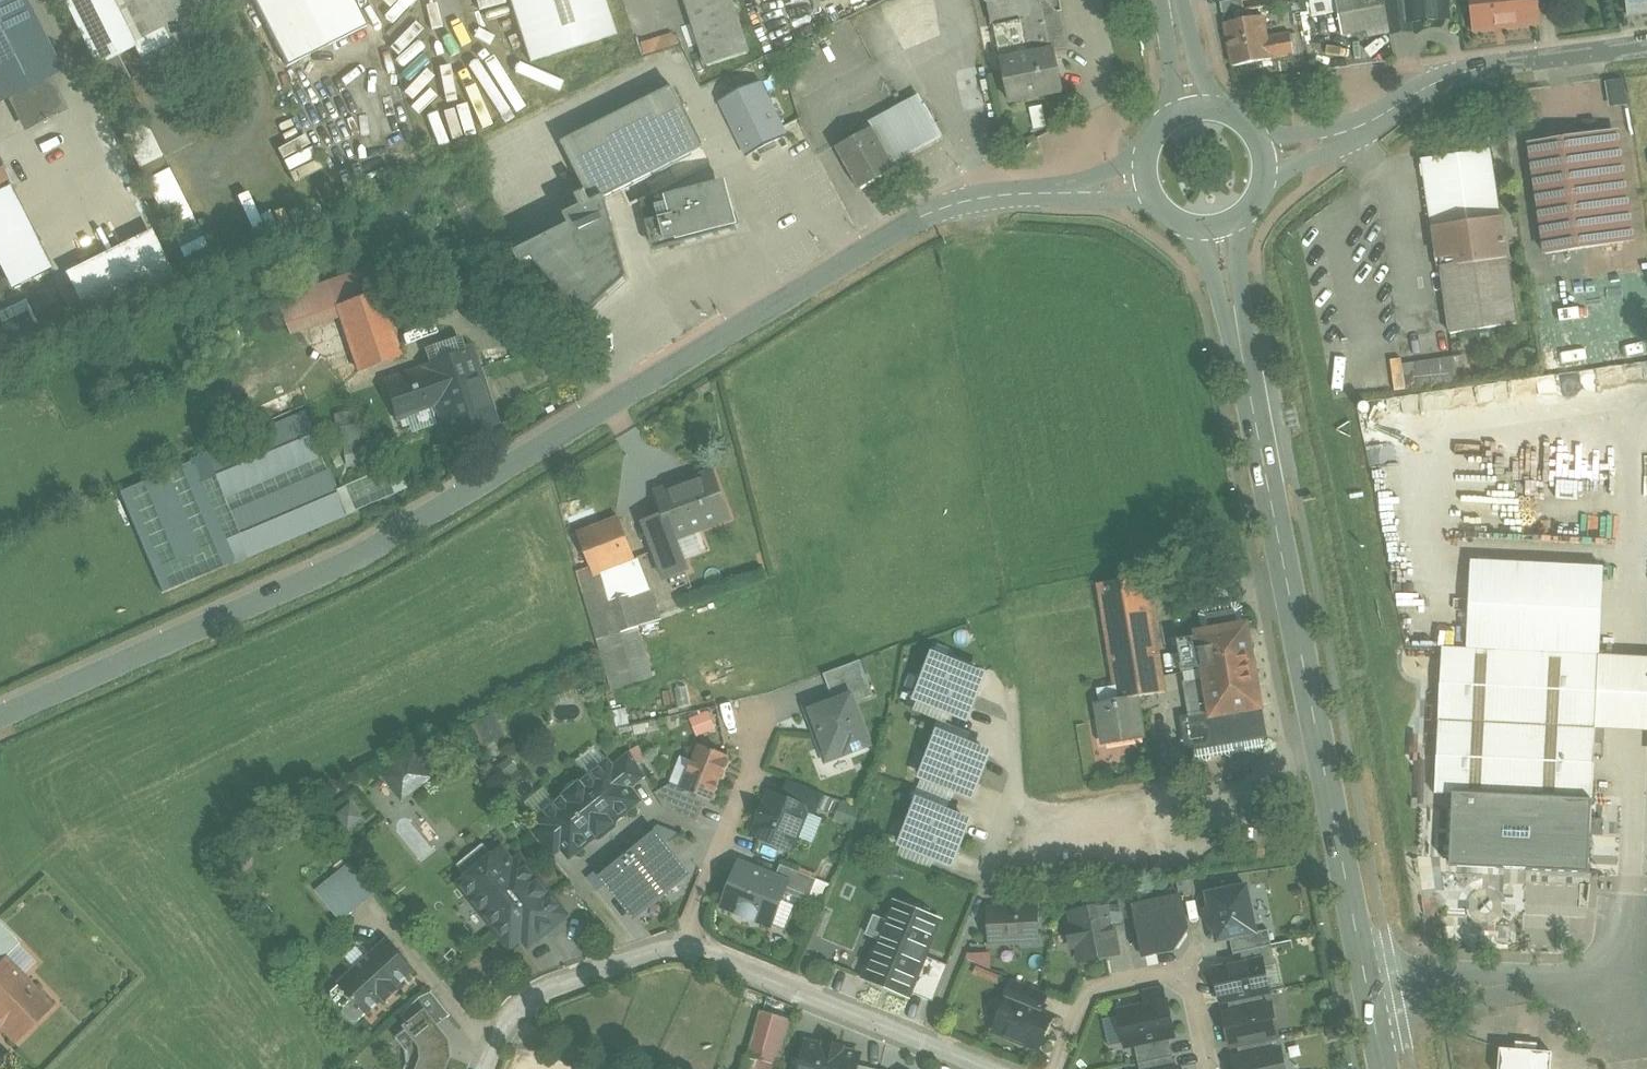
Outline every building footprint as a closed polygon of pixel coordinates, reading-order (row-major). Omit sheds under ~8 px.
[(63,70),(28,0),(0,0),(0,101),(63,70)] [(98,66),(137,47),(113,0),(65,0),(98,66)] [(188,0),(113,0),(137,47),(147,66),(206,37),(188,0)] [(288,66),(368,26),(355,0),(255,0),(288,66)] [(531,62),(620,33),(609,0),(511,0),(531,62)] [(709,67),(751,53),(734,0),(687,0),(709,67)] [(993,23),(1060,10),(1062,9),(1060,0),(989,0),(993,23)] [(1223,0),(1225,13),(1246,9),(1245,0),(1225,0),(1223,0)] [(1313,1),(1316,14),(1339,9),(1338,0),(1319,0),(1313,1)] [(1339,9),(1344,35),(1369,30),(1370,37),(1392,33),(1392,32),(1386,0),(1338,0),(1339,9)] [(1392,32),(1392,33),(1412,30),(1411,21),(1409,21),(1407,0),(1386,0),(1392,32)] [(1409,21),(1411,21),(1448,17),(1446,1),(1446,0),(1407,0),(1409,21)] [(1476,32),(1541,24),(1539,0),(1473,0),(1476,32)] [(1630,14),(1646,12),(1646,0),(1629,0),(1630,14)] [(1246,9),(1225,13),(1226,23),(1266,16),(1264,7),(1246,9)] [(1060,10),(1028,16),(1036,54),(1055,50),(1068,47),(1060,10)] [(1028,16),(995,23),(1002,60),(1036,54),(1028,16)] [(1266,16),(1226,23),(1234,65),(1273,58),(1273,57),(1269,37),(1266,16)] [(1292,33),(1269,37),(1273,57),(1295,53),(1292,33)] [(644,41),(647,54),(681,47),(679,34),(644,41)] [(1055,50),(1036,54),(1002,60),(1010,102),(1063,91),(1055,50)] [(1624,78),(1611,81),(1616,105),(1629,102),(1624,78)] [(762,82),(714,106),(724,126),(732,122),(734,127),(775,108),(762,82)] [(563,144),(594,205),(705,149),(674,88),(563,144)] [(41,108),(28,110),(30,124),(67,118),(64,93),(39,97),(41,108)] [(928,105),(878,133),(894,163),(945,136),(928,105)] [(775,108),(734,127),(738,135),(730,140),(739,159),(753,152),(788,135),(775,108)] [(151,124),(127,135),(143,168),(166,158),(151,124)] [(875,128),(838,148),(860,190),(898,170),(894,163),(878,133),(875,128)] [(1618,130),(1531,143),(1547,253),(1633,241),(1618,130)] [(1493,150),(1427,160),(1437,226),(1503,216),(1493,150)] [(169,228),(197,217),(177,168),(150,178),(169,228)] [(726,184),(670,198),(671,204),(657,208),(660,218),(647,222),(654,251),(738,230),(726,184)] [(1503,216),(1437,226),(1443,266),(1509,257),(1503,216)] [(206,228),(182,235),(191,267),(216,260),(206,228)] [(161,232),(71,270),(95,325),(185,287),(161,232)] [(1509,257),(1443,266),(1452,332),(1518,323),(1509,257)] [(530,298),(470,289),(466,318),(527,326),(530,298)] [(379,292),(339,305),(361,371),(402,357),(379,292)] [(472,352),(428,366),(428,368),(440,403),(451,437),(496,422),(472,352)] [(1455,356),(1404,363),(1407,389),(1459,382),(1455,356)] [(428,368),(387,381),(398,417),(440,403),(428,368)] [(308,415),(127,490),(169,590),(349,516),(308,415)] [(368,424),(342,428),(344,444),(370,440),(373,436),(371,426),(368,424)] [(379,485),(372,469),(356,476),(369,504),(409,486),(403,474),(379,485)] [(693,483),(661,495),(660,492),(659,492),(674,534),(691,528),(692,531),(732,517),(715,472),(692,480),(693,483)] [(622,517),(580,534),(593,566),(596,574),(606,570),(637,558),(622,517)] [(677,540),(657,548),(668,578),(689,570),(677,540)] [(606,570),(596,574),(593,566),(579,571),(599,639),(637,627),(660,620),(651,588),(615,600),(606,570)] [(1473,566),(1469,649),(1600,656),(1604,573),(1473,566)] [(1147,575),(1101,583),(1117,685),(1120,700),(1140,696),(1167,692),(1167,691),(1166,691),(1147,575)] [(1238,602),(1205,607),(1201,614),(1203,630),(1196,632),(1197,635),(1177,639),(1183,672),(1203,669),(1204,678),(1185,682),(1191,716),(1183,717),(1187,751),(1193,750),(1195,758),(1198,760),(1204,759),(1208,762),(1209,762),(1212,758),(1228,755),(1231,758),(1233,757),(1235,753),(1251,751),(1255,753),(1256,753),(1259,749),(1265,748),(1267,745),(1266,738),(1270,737),(1250,622),(1247,623),(1245,607),(1238,602)] [(637,627),(599,639),(612,685),(651,673),(637,627)] [(1469,649),(1443,648),(1436,793),(1454,794),(1450,866),(1590,873),(1592,836),(1604,836),(1605,819),(1593,819),(1596,729),(1600,656),(1469,649)] [(917,699),(972,722),(992,674),(936,651),(917,699)] [(826,671),(834,692),(854,685),(861,702),(880,695),(865,656),(826,671)] [(1600,656),(1596,729),(1646,731),(1646,658),(1600,656)] [(834,692),(805,703),(826,760),(875,742),(861,702),(854,685),(834,692)] [(1117,685),(1099,689),(1107,738),(1144,731),(1145,738),(1147,738),(1140,696),(1120,700),(1117,685)] [(711,712),(692,719),(699,736),(717,729),(711,712)] [(493,715),(474,723),(484,746),(503,737),(493,715)] [(923,775),(975,797),(994,753),(942,731),(923,775)] [(731,756),(701,744),(684,787),(683,789),(706,797),(714,800),(723,776),(725,777),(732,762),(730,761),(731,756)] [(648,777),(632,751),(613,766),(632,789),(648,777)] [(430,777),(412,755),(387,775),(401,792),(417,779),(421,784),(430,777)] [(509,759),(496,770),(505,781),(518,770),(509,759)] [(609,762),(582,784),(581,783),(579,782),(574,783),(571,784),(568,788),(567,792),(567,794),(568,795),(540,818),(544,822),(566,849),(569,853),(586,844),(641,800),(613,766),(609,762)] [(824,793),(792,780),(785,798),(809,807),(808,809),(817,812),(824,793)] [(684,787),(674,783),(657,793),(666,809),(699,821),(705,805),(704,804),(706,797),(683,789),(684,787)] [(785,798),(772,793),(767,806),(765,805),(759,821),(761,822),(755,835),(792,850),(808,809),(809,807),(785,798)] [(903,846),(955,868),(974,820),(922,799),(903,846)] [(862,810),(845,802),(838,820),(855,827),(862,810)] [(363,817),(353,804),(340,814),(350,827),(363,817)] [(566,849),(544,822),(533,830),(555,857),(566,849)] [(690,875),(655,832),(601,877),(636,919),(690,875)] [(533,872),(526,878),(502,848),(494,855),(485,844),(469,875),(461,882),(512,946),(529,932),(526,930),(533,924),(542,935),(568,915),(533,872)] [(377,894),(352,863),(318,891),(342,921),(377,894)] [(777,878),(741,864),(725,904),(738,909),(742,913),(745,915),(749,917),(754,918),(758,918),(760,918),(773,923),(786,892),(789,883),(777,878)] [(819,879),(783,864),(777,878),(789,883),(786,892),(810,901),(819,879)] [(1193,880),(1179,883),(1181,893),(1185,892),(1186,897),(1196,895),(1193,880)] [(1134,887),(1120,889),(1126,919),(1139,916),(1137,907),(1138,906),(1134,887)] [(1120,889),(1096,894),(1099,908),(1108,906),(1113,926),(1127,923),(1126,919),(1120,889)] [(1216,894),(1223,939),(1257,934),(1250,889),(1216,894)] [(1060,893),(1002,895),(1003,908),(1038,907),(1038,908),(1058,907),(1060,893)] [(1138,906),(1137,907),(1139,916),(1147,955),(1177,949),(1189,931),(1182,897),(1138,906)] [(940,919),(898,903),(890,924),(892,925),(887,939),(884,938),(868,978),(884,985),(886,981),(894,985),(892,988),(909,995),(911,991),(926,955),(940,919)] [(1099,908),(1074,913),(1077,926),(1070,928),(1074,946),(1080,945),(1084,960),(1118,953),(1113,926),(1108,906),(1099,908)] [(1003,908),(991,909),(993,943),(1040,941),(1038,908),(1038,907),(1003,908)] [(8,955),(9,956),(23,943),(0,919),(0,962),(8,955)] [(388,939),(340,983),(342,984),(333,992),(333,997),(341,1006),(347,1007),(355,999),(369,1014),(385,999),(388,1002),(402,989),(399,987),(417,970),(388,939)] [(1273,944),(1235,952),(1238,965),(1263,960),(1265,967),(1278,964),(1273,944)] [(8,955),(0,962),(0,1027),(17,1044),(57,1005),(9,956),(8,955)] [(950,965),(926,955),(911,991),(935,1001),(950,965)] [(1238,965),(1217,969),(1223,1001),(1230,1000),(1264,993),(1270,991),(1265,967),(1263,960),(1238,965)] [(1050,994),(1014,979),(1006,998),(1009,1000),(1009,999),(1043,1012),(1050,994)] [(404,1014),(411,1023),(428,1011),(439,1025),(450,1016),(431,992),(404,1014)] [(1264,993),(1230,1000),(1233,1013),(1267,1005),(1264,993)] [(1043,1012),(1009,999),(1009,1000),(997,1030),(1040,1048),(1053,1016),(1043,1012)] [(1168,1002),(1121,1011),(1128,1045),(1136,1044),(1170,1036),(1175,1035),(1168,1002)] [(1233,1013),(1226,1014),(1233,1046),(1239,1044),(1273,1037),(1279,1036),(1272,1004),(1233,1013)] [(406,1027),(421,1048),(421,1063),(419,1068),(447,1068),(452,1058),(451,1040),(439,1025),(428,1011),(411,1023),(406,1027)] [(793,1020),(765,1012),(753,1056),(780,1064),(793,1020)] [(1170,1036),(1136,1044),(1140,1063),(1174,1056),(1170,1036)] [(1273,1037),(1239,1044),(1242,1057),(1276,1050),(1273,1037)] [(801,1042),(797,1068),(854,1068),(855,1063),(857,1052),(801,1042)] [(1554,1052),(1539,1051),(1539,1044),(1518,1042),(1517,1050),(1502,1049),(1501,1068),(1552,1068),(1554,1052)] [(1235,1059),(1238,1068),(1286,1068),(1282,1049),(1276,1050),(1242,1057),(1235,1059)] [(1140,1063),(1141,1068),(1174,1068),(1177,1068),(1174,1056),(1140,1063)]
